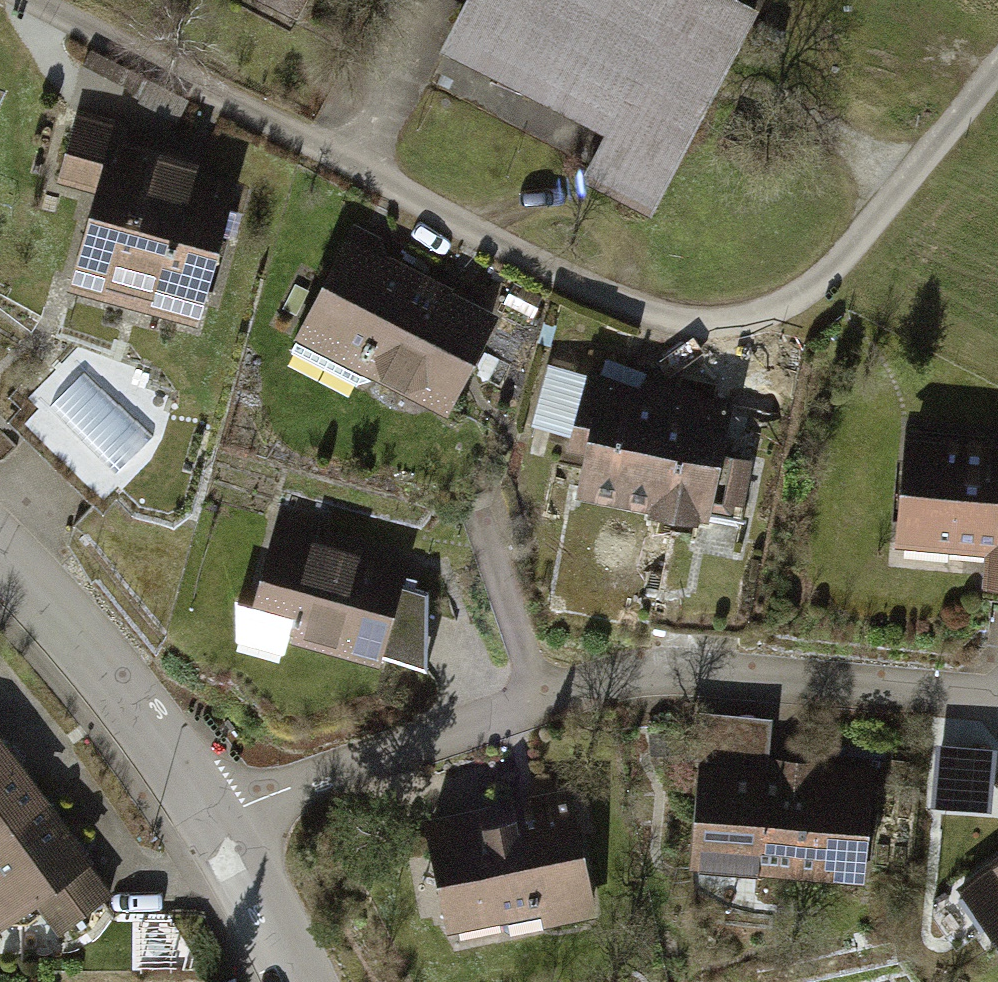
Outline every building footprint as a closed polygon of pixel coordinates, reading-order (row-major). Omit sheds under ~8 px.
[(313,0),(230,0),(296,34),(313,0)] [(767,0),(473,0),(442,63),(607,144),(589,181),(662,217),(767,0)] [(132,135),(77,119),(55,193),(97,205),(69,300),(200,338),(212,299),(219,301),(234,249),(227,247),(242,193),(198,180),(201,169),(128,148),(132,135)] [(391,255),(351,234),(287,360),(360,397),(364,388),(443,429),(497,325),(384,267),(391,255)] [(519,291),(508,312),(533,326),(544,305),(519,291)] [(645,394),(593,375),(569,444),(588,447),(581,483),(707,507),(709,499),(737,505),(746,462),(716,456),(729,402),(678,401),(645,394)] [(904,440),(892,573),(973,581),(975,561),(991,563),(987,599),(997,600),(997,466),(993,465),(995,449),(904,440)] [(407,595),(415,566),(278,525),(251,616),(235,611),(237,655),(284,670),(291,648),(382,676),(386,663),(429,676),(428,601),(407,595)] [(0,727),(0,845),(57,804),(0,727)] [(863,888),(871,778),(767,771),(767,779),(699,775),(691,899),(751,903),(752,881),(863,888)] [(595,926),(571,799),(427,826),(451,953),(595,926)] [(57,804),(0,845),(0,918),(5,925),(40,899),(64,932),(114,896),(91,865),(98,861),(57,804)] [(960,898),(997,948),(997,868),(960,898)]
